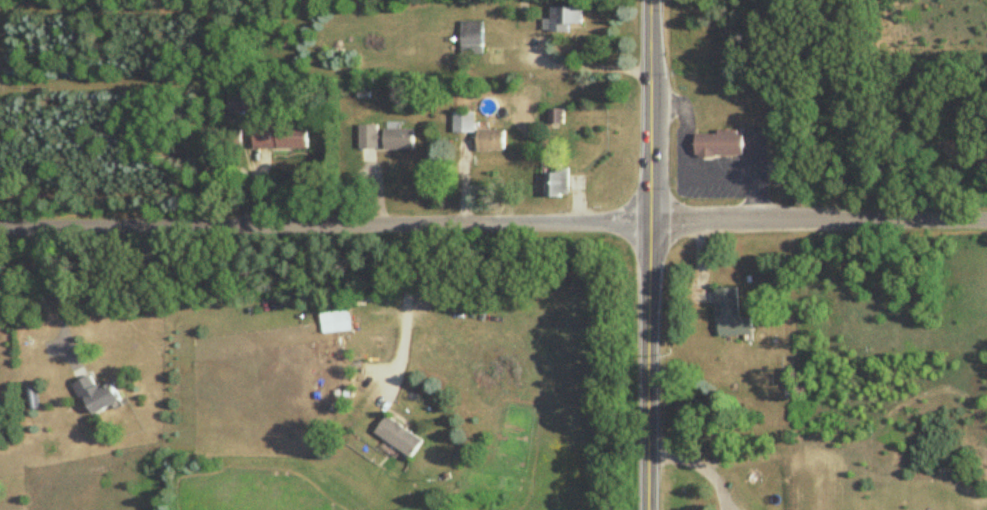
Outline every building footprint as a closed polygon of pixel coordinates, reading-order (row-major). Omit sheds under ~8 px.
[(581,7),(551,7),(551,20),(543,20),(543,33),(569,33),(569,25),(581,25),(581,7)] [(482,55),(482,22),(460,22),(460,55),(482,55)] [(502,64),(502,51),(490,51),(490,64),(502,64)] [(252,94),(228,94),(228,112),(252,112),(252,94)] [(474,112),(453,112),(453,134),(474,134),(474,112)] [(359,150),(378,150),(378,125),(359,125),(359,150)] [(254,126),(254,150),(308,150),(308,126),(254,126)] [(385,150),(414,150),(414,130),(385,130),(385,150)] [(504,132),(477,132),(477,152),(504,152),(504,132)] [(696,156),(743,156),(743,133),(696,133),(696,156)] [(568,197),(568,169),(545,169),(545,197),(568,197)] [(737,289),(715,290),(718,337),(752,335),(751,318),(739,319),(737,289)] [(351,332),(350,300),(321,302),(323,334),(351,332)] [(98,389),(92,376),(75,384),(91,417),(122,402),(112,382),(98,389)] [(413,459),(425,441),(389,416),(377,433),(413,459)]
